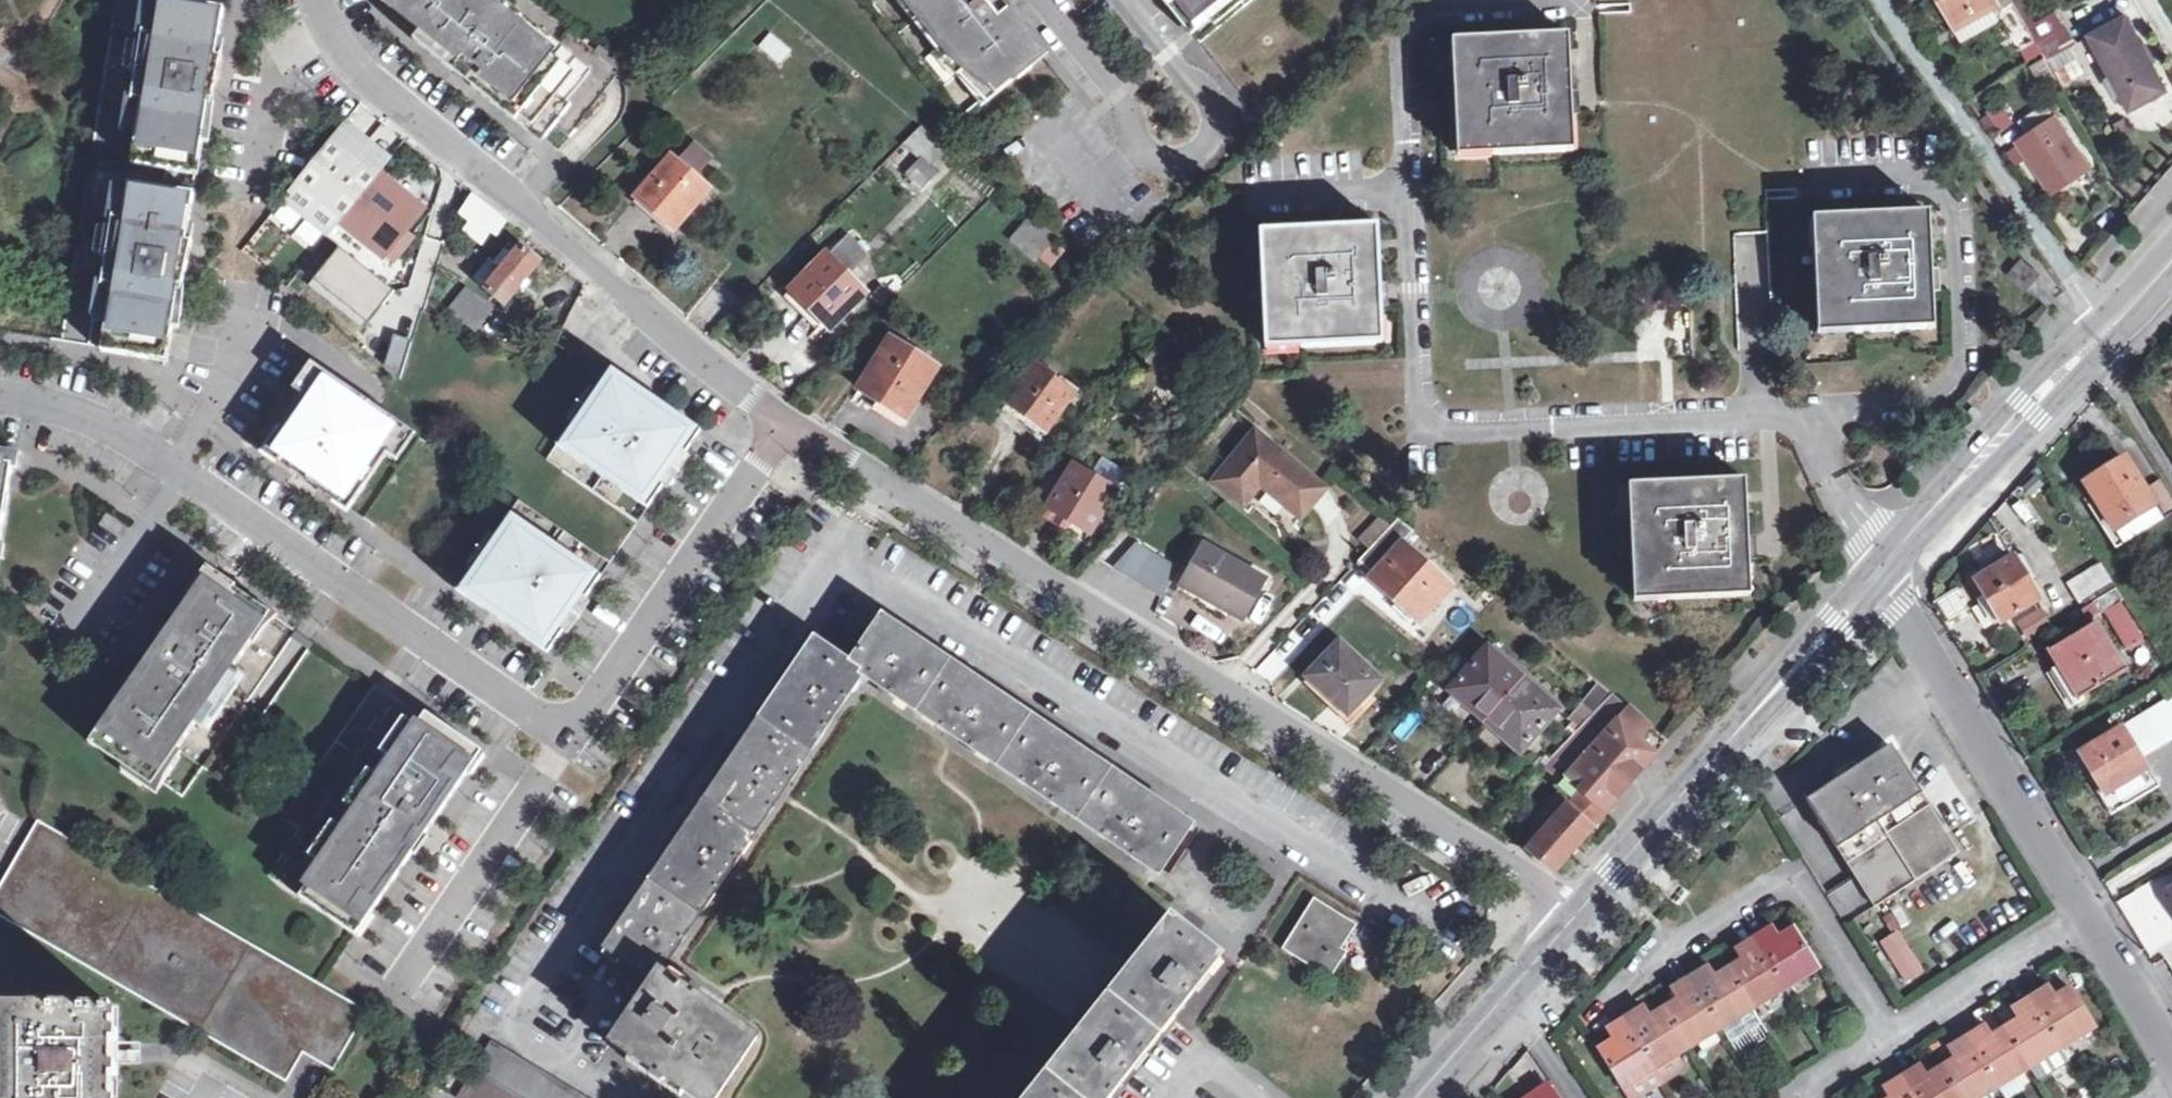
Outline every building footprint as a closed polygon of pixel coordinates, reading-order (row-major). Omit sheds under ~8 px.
[(177,0),(118,0),(93,158),(196,175),(208,101),(211,101),(218,57),(216,57),(223,8),(177,0)] [(385,2),(389,8),(394,14),(399,19),(404,25),(409,29),(418,36),(421,32),(408,22),(412,17),(391,0),(384,0),(385,2)] [(532,0),(391,0),(412,17),(408,22),(421,32),(418,36),(545,138),(556,126),(569,136),(626,66),(600,46),(596,51),(532,0)] [(998,0),(870,0),(964,116),(1041,54),(998,0)] [(1200,42),(1252,0),(1171,0),(1175,5),(1172,8),(1200,42)] [(1961,24),(1997,4),(2007,22),(2022,50),(2038,41),(2030,26),(2015,0),(1947,0),(1961,24)] [(2030,26),(2035,24),(2022,0),(2015,0),(2030,26)] [(1961,24),(1971,42),(2007,22),(1997,4),(1961,24)] [(2030,26),(2038,41),(2067,26),(2059,11),(2035,24),(2030,26)] [(2093,34),(2133,107),(2167,89),(2128,15),(2093,34)] [(2044,52),(2048,59),(2077,44),(2067,26),(2038,41),(2044,52)] [(753,50),(782,74),(797,56),(769,32),(753,50)] [(1500,160),(1572,156),(1570,104),(1577,103),(1575,63),(1567,63),(1566,40),(1464,45),(1465,82),(1458,83),(1462,155),(1499,153),(1500,160)] [(2044,52),(2038,41),(2022,50),(2029,62),(2044,52)] [(2048,59),(2044,52),(2029,62),(2038,78),(2054,69),(2048,59)] [(2088,169),(2044,103),(2021,118),(2031,135),(2021,141),(2055,190),(2088,169)] [(2115,123),(2121,133),(2131,128),(2125,117),(2115,123)] [(933,168),(951,149),(921,125),(905,141),(933,168)] [(418,212),(330,142),(295,186),(384,257),(418,212)] [(706,190),(698,183),(713,165),(697,150),(681,168),(671,160),(639,197),(674,228),(706,190)] [(918,157),(901,176),(919,193),(937,173),(918,157)] [(193,194),(90,178),(64,337),(63,342),(166,358),(178,286),(181,287),(188,242),(186,242),(193,194)] [(462,213),(472,222),(485,206),(473,197),(462,213)] [(500,218),(485,206),(472,222),(463,234),(479,247),(500,218)] [(1013,237),(1037,258),(1056,237),(1031,216),(1013,237)] [(1861,338),(1929,334),(1927,283),(1937,282),(1935,240),(1926,240),(1925,219),(1825,224),(1827,262),(1820,263),(1823,332),(1860,330),(1861,338)] [(1307,353),(1378,348),(1376,291),(1383,290),(1381,255),(1374,256),(1373,232),(1270,238),(1272,276),(1265,276),(1269,347),(1306,346),(1307,353)] [(340,245),(302,290),(356,334),(394,289),(340,245)] [(472,279),(504,304),(537,262),(519,247),(511,256),(501,249),(492,260),(489,258),(472,279)] [(828,255),(794,290),(825,322),(818,329),(824,335),(865,292),(828,255)] [(2011,274),(2028,289),(2041,273),(2024,258),(2011,274)] [(825,322),(794,290),(786,297),(818,329),(825,322)] [(476,328),(491,310),(467,291),(452,309),(476,328)] [(401,376),(414,338),(394,331),(381,369),(401,376)] [(860,390),(908,418),(938,367),(892,339),(860,390)] [(1008,402),(1048,431),(1075,392),(1036,364),(1008,402)] [(323,370),(266,452),(350,510),(407,428),(381,410),(368,401),(323,370)] [(607,374),(557,446),(649,509),(698,437),(607,374)] [(1326,488),(1256,431),(1214,480),(1245,505),(1262,484),(1304,517),(1326,488)] [(649,509),(557,446),(548,460),(639,523),(649,509)] [(2124,457),(2085,483),(2115,528),(2154,503),(2124,457)] [(2145,457),(2133,465),(2149,490),(2160,482),(2145,457)] [(9,494),(14,466),(0,464),(0,552),(9,494)] [(1050,507),(1091,532),(1116,492),(1076,467),(1050,507)] [(1671,600),(1745,596),(1742,546),(1750,545),(1748,504),(1740,504),(1739,480),(1637,484),(1639,521),(1632,521),(1635,594),(1671,593),(1671,600)] [(2115,528),(2085,483),(2078,488),(2115,548),(2163,518),(2154,503),(2115,528)] [(520,500),(511,514),(602,577),(611,563),(520,500)] [(511,514),(461,586),(552,649),(602,577),(511,514)] [(1425,569),(1428,564),(1404,543),(1414,532),(1398,518),(1357,561),(1373,575),(1371,578),(1421,620),(1448,589),(1425,569)] [(1368,547),(1386,528),(1377,519),(1359,538),(1368,547)] [(1179,569),(1137,543),(1114,568),(1162,597),(1179,569)] [(1265,581),(1203,544),(1178,589),(1205,605),(1208,599),(1242,620),(1265,581)] [(1975,580),(1985,597),(1993,592),(2008,617),(2036,599),(2011,558),(1975,580)] [(2111,580),(2098,560),(2066,581),(2079,601),(2111,580)] [(1453,584),(1428,564),(1425,569),(1448,589),(1453,584)] [(299,632),(209,571),(162,639),(166,642),(152,663),(148,660),(131,684),(92,741),(149,781),(152,776),(183,798),(204,768),(220,780),(267,713),(250,701),(299,632)] [(2127,647),(2142,637),(2121,602),(2124,600),(2116,586),(2081,608),(2088,619),(2104,610),(2127,647)] [(2000,621),(2008,617),(1993,592),(1985,597),(2000,621)] [(653,1073),(659,1076),(662,1073),(699,1097),(714,1097),(757,1035),(697,994),(700,990),(694,985),(691,989),(659,968),(680,937),(685,939),(689,932),(685,929),(713,888),(717,891),(722,884),(718,881),(735,855),(740,858),(745,850),(740,847),(767,807),(771,811),(776,804),(772,801),(789,776),(794,779),(798,771),(794,768),(821,728),(826,731),(831,724),(826,720),(843,695),(848,699),(852,692),(848,689),(861,668),(894,690),(891,694),(898,698),(901,695),(942,723),(939,727),(945,731),(948,726),(974,744),(972,748),(977,752),(981,748),(1021,775),(1019,780),(1024,783),(1027,779),(1054,798),(1051,802),(1057,806),(1061,802),(1101,829),(1098,834),(1104,838),(1107,833),(1134,851),(1131,856),(1136,860),(1140,855),(1162,871),(1193,826),(882,617),(850,664),(813,639),(605,948),(652,980),(612,1040),(655,1068),(653,1073)] [(2097,620),(2047,652),(2076,698),(2126,667),(2097,620)] [(1381,680),(1335,637),(1309,665),(1315,670),(1310,676),(1349,713),(1381,680)] [(1489,717),(1528,674),(1496,645),(1492,649),(1489,647),(1452,690),(1466,702),(1470,699),(1489,717)] [(1528,674),(1489,717),(1510,735),(1507,739),(1522,751),(1560,708),(1558,706),(1561,703),(1528,674)] [(1572,710),(1584,721),(1606,696),(1595,686),(1572,710)] [(1580,790),(1605,814),(1669,740),(1613,694),(1544,766),(1562,781),(1556,788),(1570,800),(1580,790)] [(357,932),(478,756),(392,697),(361,742),(345,731),(284,819),(300,830),(269,877),(321,913),(324,909),(353,929),(357,932)] [(2150,777),(2146,779),(2134,760),(2162,744),(2144,714),(2080,753),(2116,811),(2156,786),(2150,777)] [(1807,800),(1854,874),(1826,892),(1846,925),(1959,852),(1890,744),(1807,800)] [(1553,872),(1605,814),(1580,790),(1570,800),(1566,806),(1569,808),(1529,850),(1553,872)] [(0,887),(0,914),(286,1080),(304,1051),(334,1069),(368,1013),(315,982),(39,821),(0,887)] [(1314,898),(1283,948),(1330,979),(1348,951),(1342,947),(1356,924),(1314,898)] [(1219,958),(1171,919),(1029,1097),(1108,1097),(1219,958)] [(1819,964),(1794,926),(1779,935),(1773,925),(1733,950),(1739,959),(1715,975),(1709,965),(1670,990),(1676,1000),(1651,1015),(1645,1005),(1605,1030),(1611,1040),(1596,1050),(1620,1088),(1626,1097),(1631,1097),(1681,1067),(1673,1055),(1819,964)] [(1898,932),(1880,941),(1906,982),(1923,972),(1898,932)] [(2058,1048),(2095,1024),(2071,985),(2055,995),(2049,985),(2012,1009),(2017,1017),(1991,1034),(1986,1024),(1948,1048),(1953,1057),(1927,1073),(1921,1064),(1883,1087),(1889,1097),(1888,1097),(1977,1097),(2031,1065),(2058,1048)] [(113,1007),(77,1007),(77,1013),(33,1013),(33,1007),(0,1007),(0,1042),(15,1042),(15,1097),(93,1097),(94,1043),(114,1043),(113,1007)] [(493,1040),(473,1074),(459,1097),(461,1097),(591,1097),(493,1040)] [(2066,1060),(2058,1048),(2031,1065),(2038,1078),(2066,1060)] [(1524,1097),(1557,1097),(1546,1083),(1524,1097)]
